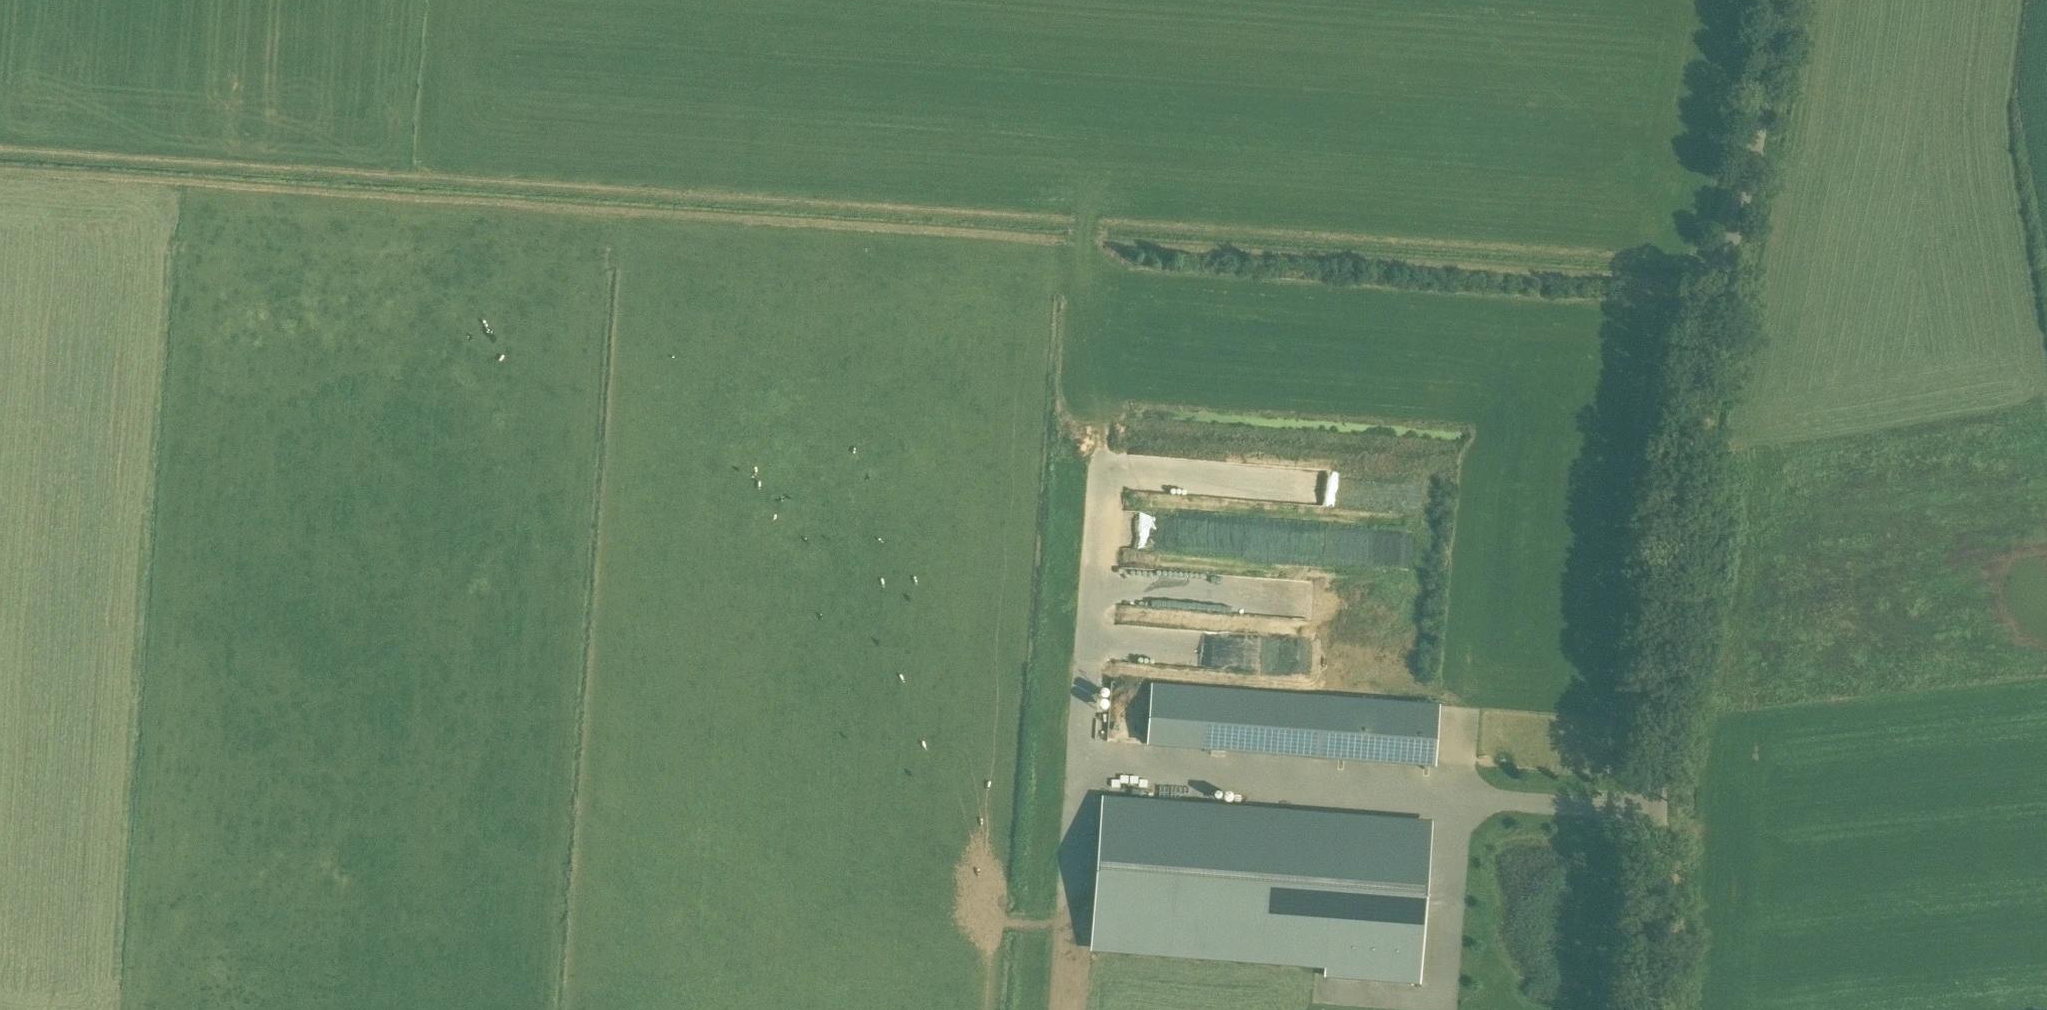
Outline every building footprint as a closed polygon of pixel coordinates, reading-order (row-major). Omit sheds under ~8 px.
[(1466,715),(1180,696),(1177,754),(1462,777),(1466,715)] [(1453,836),(1127,807),(1115,954),(1331,972),(1330,986),(1439,994),(1453,836)]
